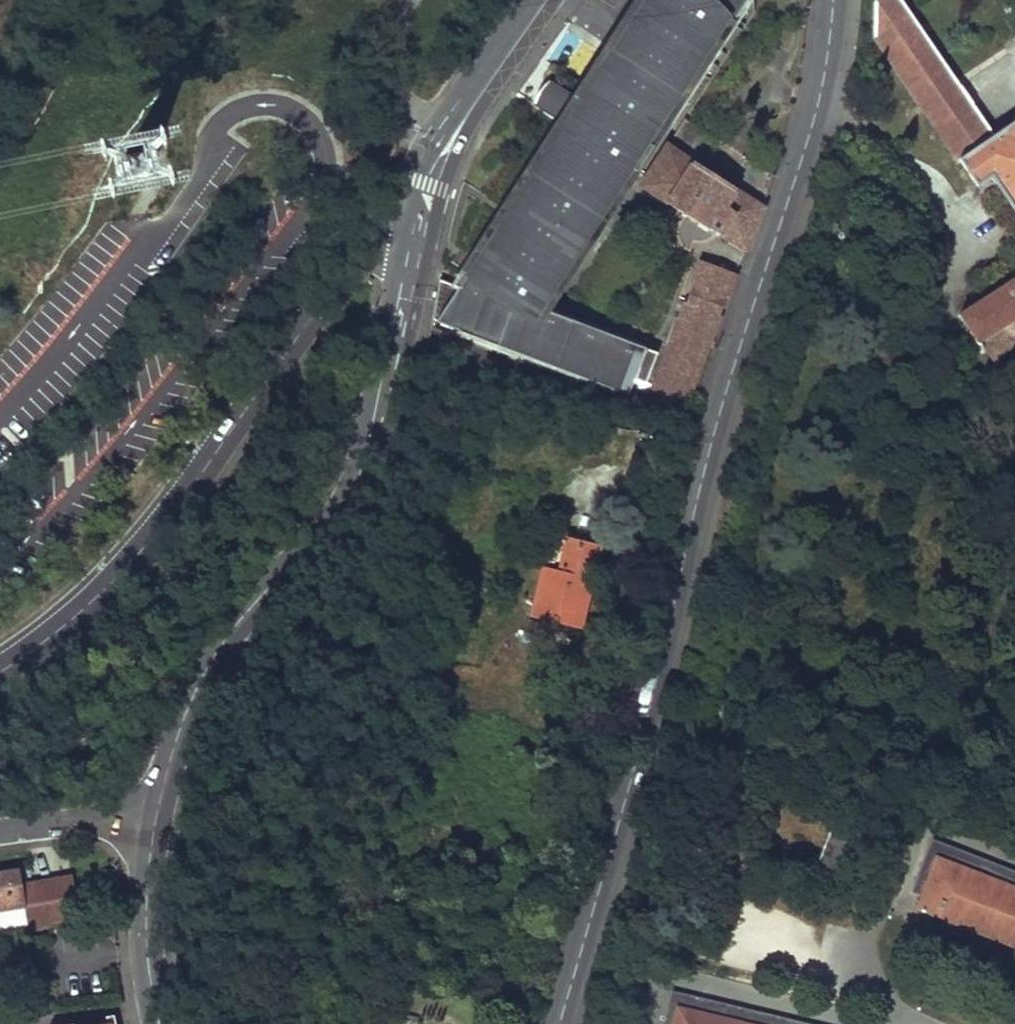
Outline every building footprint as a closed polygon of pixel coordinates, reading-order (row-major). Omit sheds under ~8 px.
[(593,60),(568,97),(559,110),(566,114),(552,135),(442,300),(426,294),(419,337),(627,394),(632,375),(641,346),(537,318),(747,0),(632,0),(593,60)] [(898,0),(874,0),(873,37),(971,189),(986,180),(1014,225),(1014,124),(1014,122),(987,139),(898,0)] [(568,97),(593,60),(563,40),(539,77),(568,97)] [(566,114),(559,110),(537,95),(523,116),(552,135),(566,114)] [(760,210),(661,148),(645,199),(743,260),(760,210)] [(704,259),(656,390),(687,402),(734,270),(704,259)] [(949,319),(981,368),(1014,346),(1014,276),(949,319)] [(642,378),(650,348),(641,346),(632,375),(642,378)] [(556,533),(546,566),(562,570),(572,537),(556,533)] [(604,546),(572,537),(562,570),(546,566),(533,613),(581,626),(604,546)] [(853,825),(835,817),(818,862),(836,869),(853,825)] [(1014,943),(1014,866),(934,834),(913,887),(921,891),(916,905),(1014,943)] [(0,873),(0,909),(24,905),(26,923),(78,914),(72,874),(22,884),(20,869),(0,873)] [(671,988),(664,1023),(819,1023),(671,988)] [(407,1023),(421,1023),(426,1010),(414,1006),(407,1023)]
